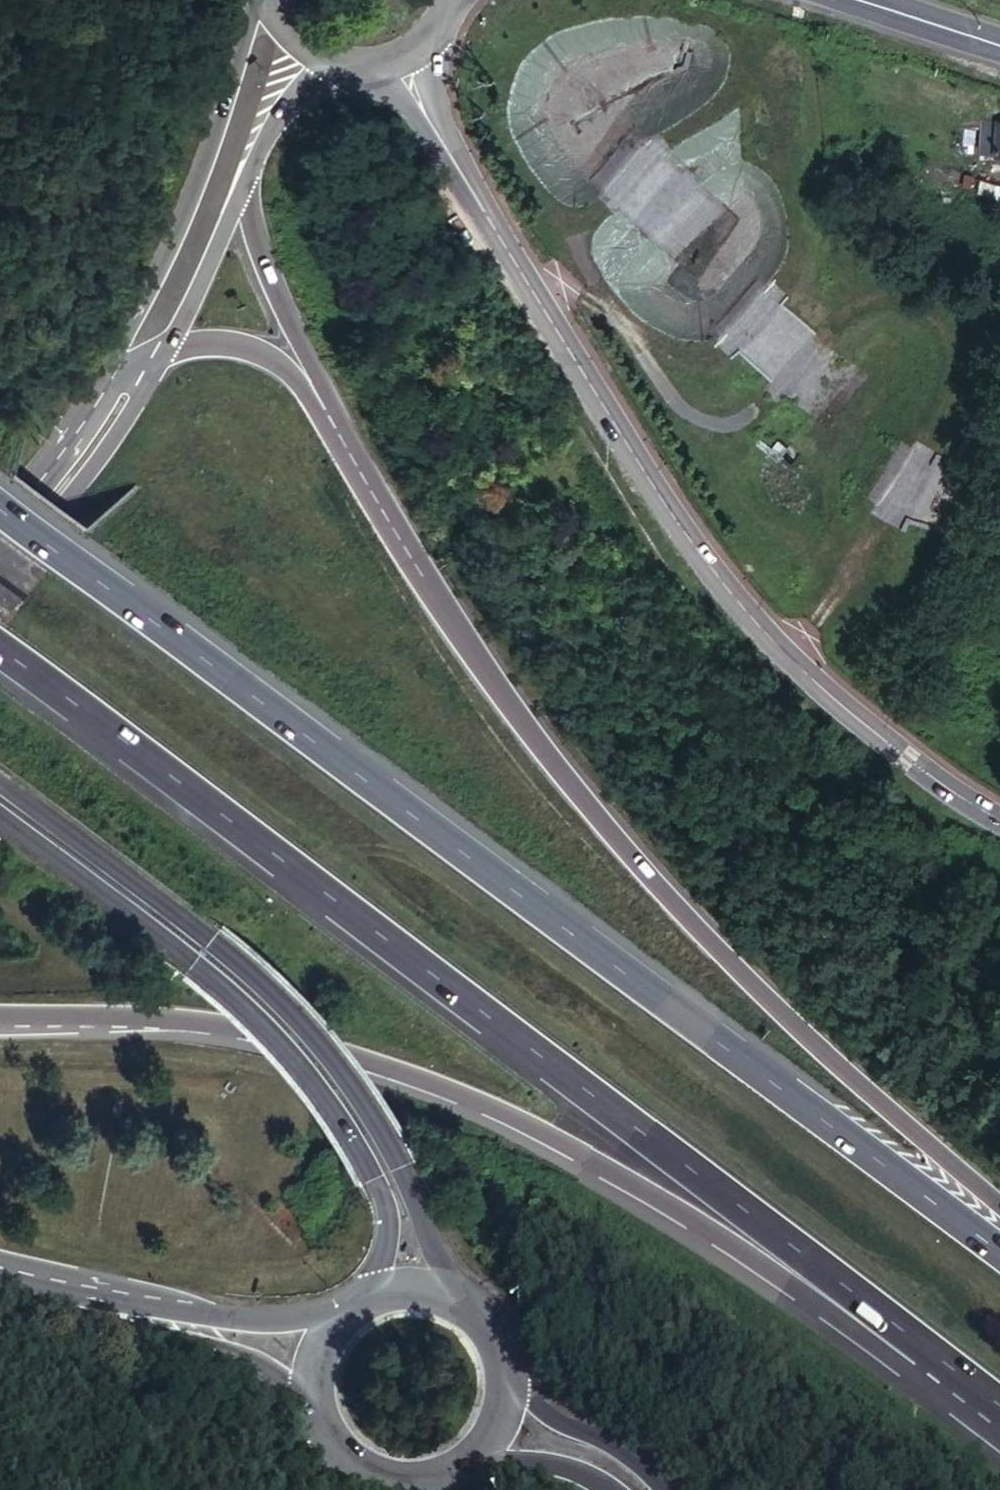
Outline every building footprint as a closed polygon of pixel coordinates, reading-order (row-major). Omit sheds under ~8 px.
[(984,118),(982,146),(995,146),(995,158),(999,159),(999,119),(984,118)] [(995,146),(982,146),(981,157),(995,158),(995,146)]
